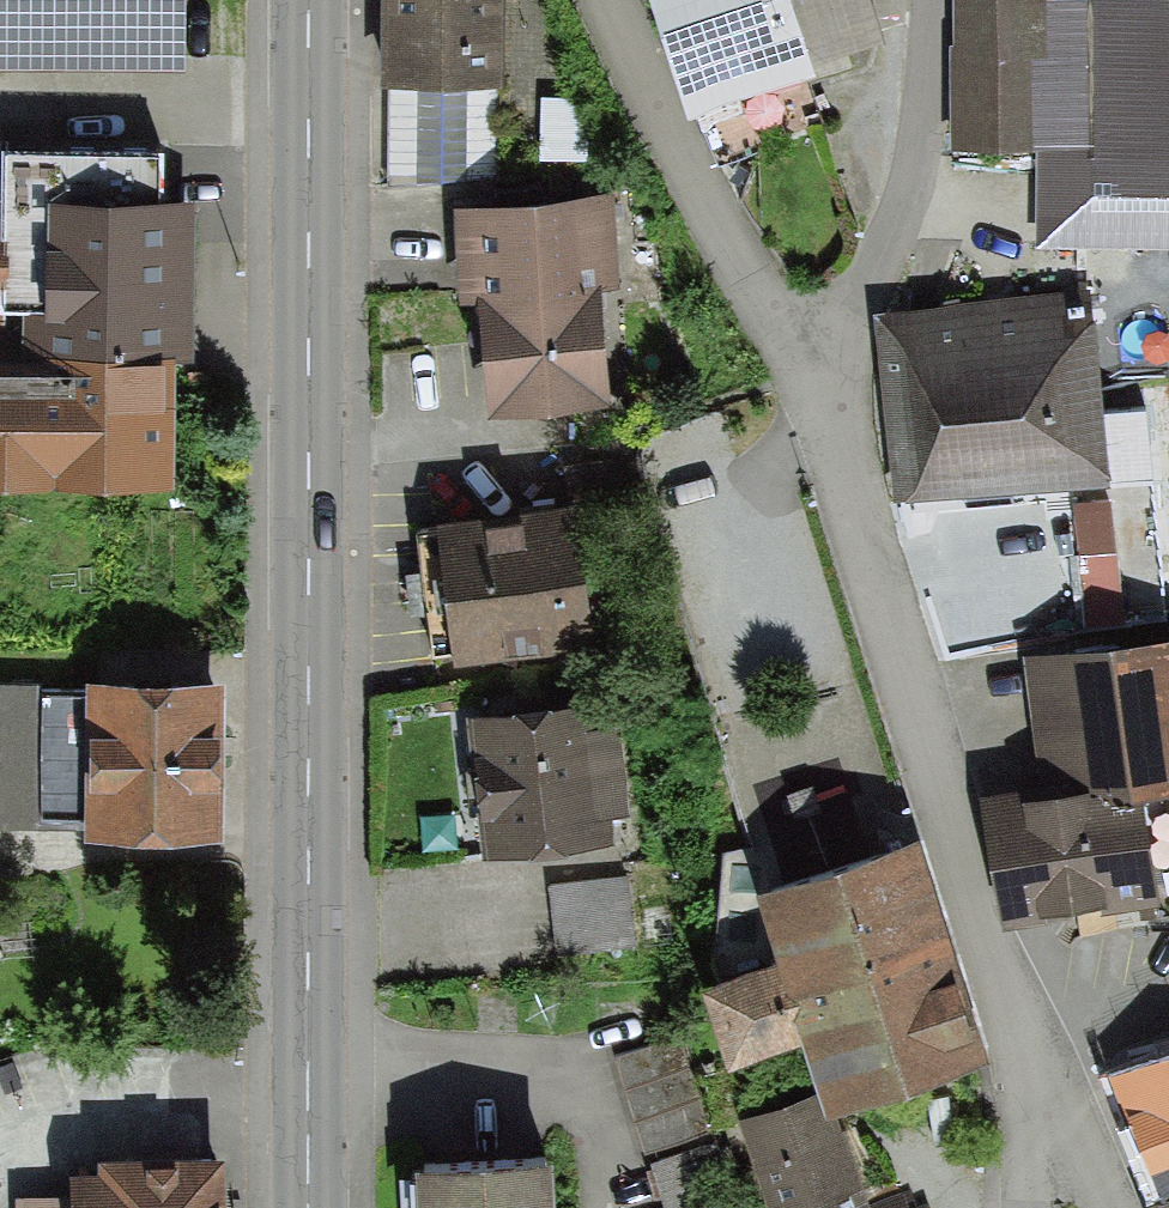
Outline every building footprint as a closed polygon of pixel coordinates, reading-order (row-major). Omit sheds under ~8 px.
[(187,73),(188,0),(0,0),(0,71),(187,73)] [(386,86),(393,86),(394,177),(499,177),(498,91),(507,91),(506,0),(386,0),(386,86)] [(691,121),(854,68),(850,57),(887,45),(872,0),(651,0),(691,121)] [(1168,248),(1168,0),(956,0),(955,47),(950,47),(949,149),(1036,150),(1035,247),(1168,248)] [(588,99),(541,99),(540,161),(588,161),(588,99)] [(1,328),(1,314),(27,314),(26,365),(0,365),(0,486),(169,488),(170,356),(189,356),(190,207),(158,206),(158,160),(0,158),(0,328),(1,328)] [(606,204),(454,216),(462,311),(479,310),(487,419),(606,410),(596,287),(613,285),(606,204)] [(1086,294),(875,315),(894,507),(1152,482),(1146,412),(1103,416),(1094,324),(1089,325),(1086,294)] [(571,511),(419,531),(435,656),(451,654),(452,664),(589,646),(571,511)] [(1090,537),(1098,601),(1134,596),(1125,532),(1090,537)] [(1021,662),(1041,796),(985,804),(1003,929),(1082,918),(1085,933),(1168,921),(1168,640),(1021,662)] [(225,685),(84,683),(84,696),(39,696),(39,685),(0,685),(0,829),(85,829),(85,841),(224,841),(225,685)] [(618,705),(469,718),(481,857),(614,846),(611,820),(628,818),(618,705)] [(991,1065),(918,844),(760,899),(784,967),(704,995),(730,1072),(804,1046),(822,1096),(829,1119),(842,1114),(991,1065)] [(561,952),(637,942),(629,875),(552,885),(561,952)] [(649,1152),(719,1133),(703,1077),(677,1084),(664,1036),(621,1048),(649,1152)] [(1108,1074),(1128,1129),(1121,1131),(1149,1207),(1168,1207),(1168,1050),(1108,1074)] [(740,1123),(770,1207),(914,1207),(908,1190),(873,1203),(842,1114),(829,1119),(822,1096),(740,1123)] [(414,1166),(417,1207),(556,1207),(552,1158),(414,1166)] [(223,1159),(101,1161),(101,1181),(72,1182),(73,1198),(15,1199),(16,1207),(224,1207),(223,1159)]
